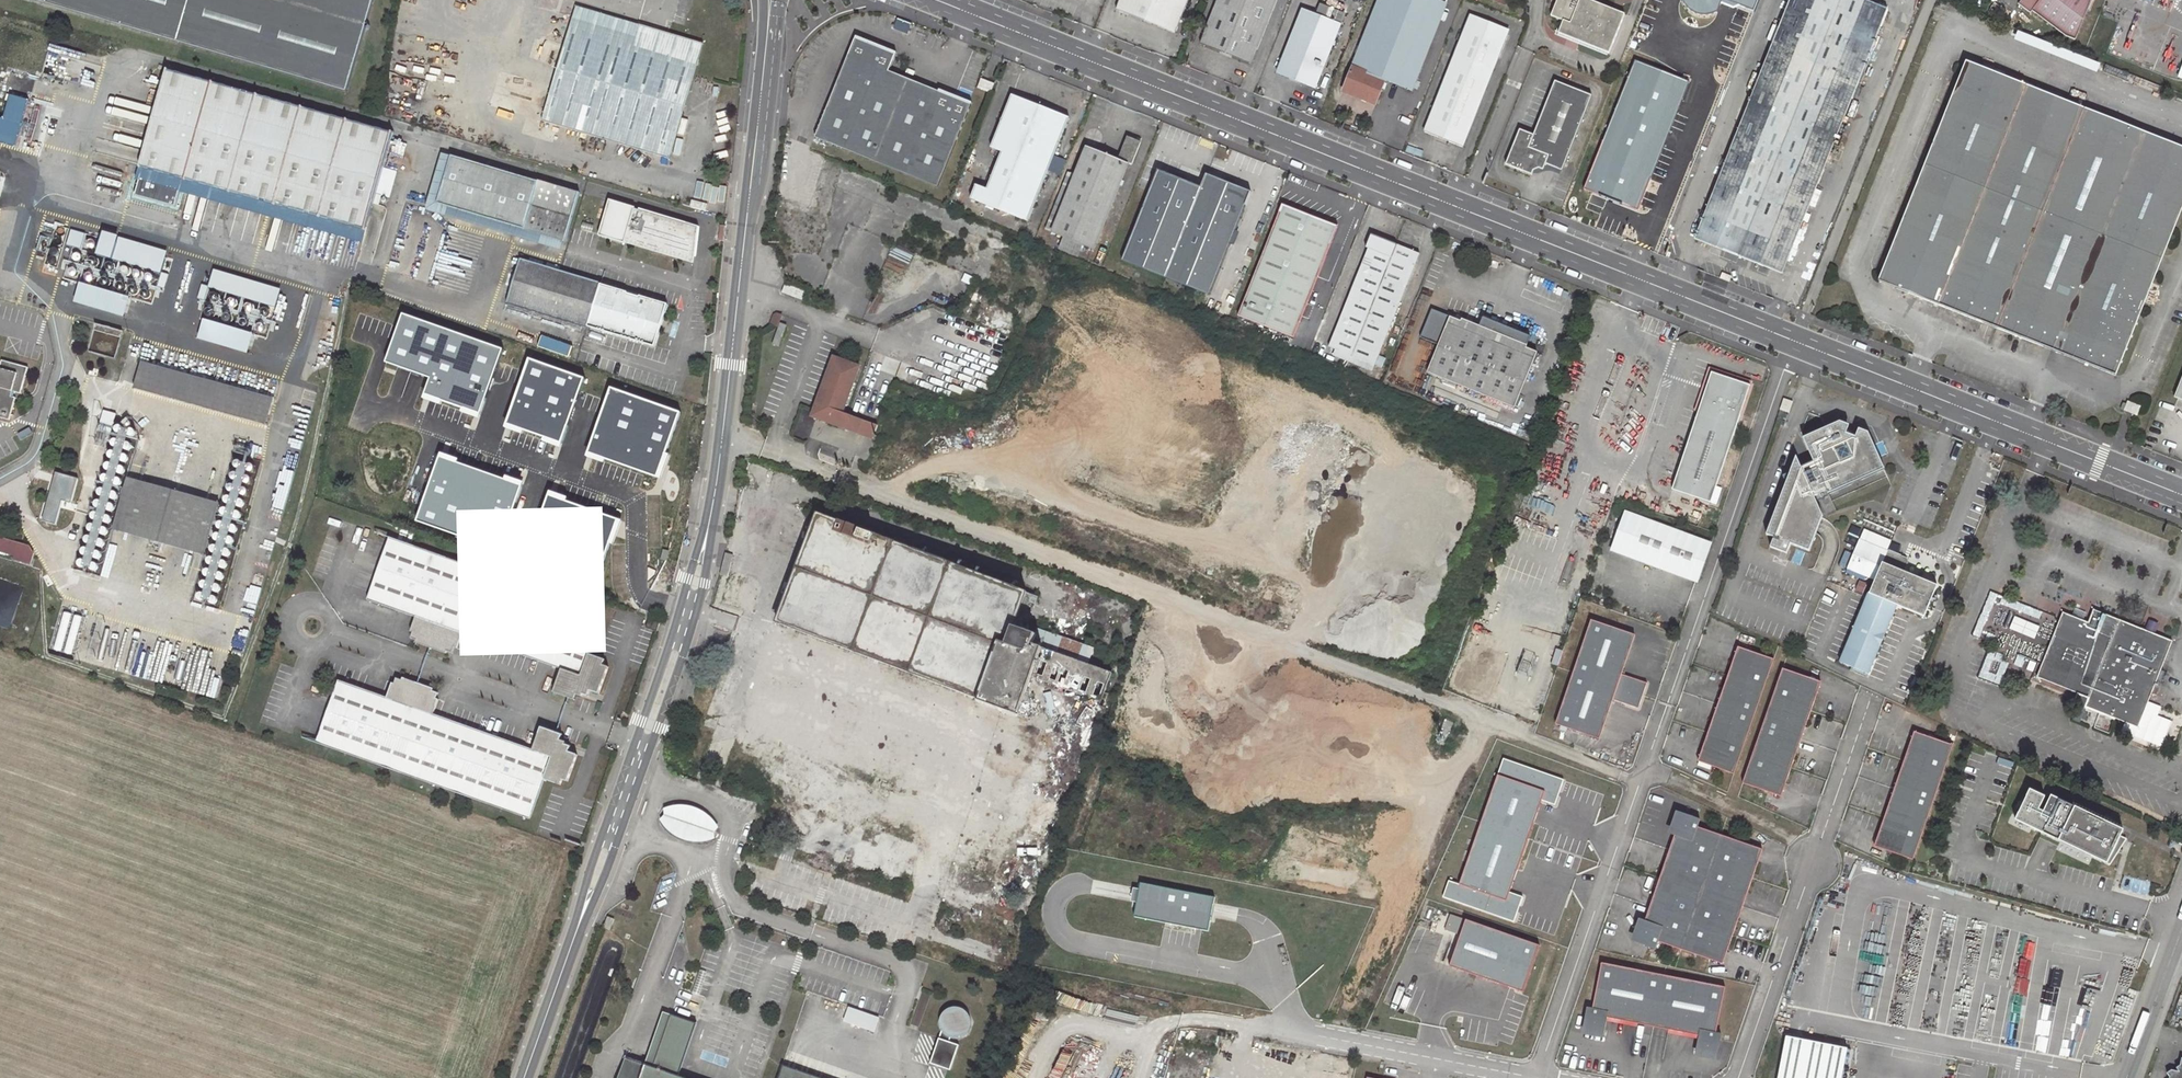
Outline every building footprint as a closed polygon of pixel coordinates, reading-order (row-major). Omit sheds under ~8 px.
[(344,91),(371,0),(36,0),(344,91)] [(1187,0),(1120,0),(1117,9),(1174,32),(1187,0)] [(1199,43),(1250,64),(1276,0),(1217,0),(1199,43)] [(1347,7),(1328,0),(1321,0),(1315,14),(1301,9),(1276,73),(1315,88),(1347,7)] [(1446,5),(1434,0),(1378,0),(1341,93),(1376,107),(1386,83),(1410,92),(1446,5)] [(1610,56),(1625,17),(1583,0),(1559,0),(1551,18),(1564,23),(1559,36),(1575,38),(1581,40),(1580,44),(1610,56)] [(1695,238),(1781,273),(1886,10),(1862,0),(1790,0),(1695,238)] [(2020,14),(2033,22),(2035,19),(2058,35),(2072,40),(2088,0),(2030,0),(2020,14)] [(718,16),(714,1),(706,3),(709,19),(718,16)] [(641,26),(577,7),(573,20),(637,38),(641,26)] [(1469,16),(1423,130),(1462,146),(1509,31),(1469,16)] [(543,120),(669,157),(703,44),(641,26),(637,38),(573,20),(543,120)] [(814,137),(937,186),(969,105),(895,75),(901,60),(853,41),(814,137)] [(1965,61),(1878,280),(1998,328),(2085,109),(1965,61)] [(1635,62),(1584,188),(1638,210),(1689,83),(1635,62)] [(140,167),(364,229),(373,199),(171,143),(191,75),(167,69),(140,167)] [(392,131),(191,75),(171,143),(373,199),(392,131)] [(978,89),(989,94),(993,85),(981,80),(978,89)] [(1556,82),(1534,137),(1521,132),(1507,166),(1533,176),(1535,172),(1541,170),(1544,171),(1546,166),(1563,172),(1592,97),(1556,82)] [(14,146),(28,100),(10,94),(2,118),(0,117),(0,142),(14,146)] [(1011,96),(990,147),(1002,152),(986,189),(976,185),(971,198),(1026,221),(1067,119),(1011,96)] [(1998,328),(2114,375),(2181,205),(2181,148),(2085,109),(1998,328)] [(1085,147),(1051,232),(1063,237),(1083,245),(1094,250),(1128,164),(1131,166),(1140,143),(1126,137),(1117,160),(1085,147)] [(1122,259),(1209,294),(1249,192),(1163,157),(1122,259)] [(451,158),(438,203),(565,240),(578,195),(451,158)] [(699,227),(636,208),(631,207),(609,201),(599,236),(621,242),(622,240),(624,234),(628,235),(626,241),(681,257),(683,252),(691,254),(692,255),(699,227)] [(1293,336),(1336,227),(1281,205),(1238,314),(1293,336)] [(434,276),(450,219),(434,214),(417,272),(434,276)] [(72,228),(67,245),(81,249),(86,232),(72,228)] [(164,271),(170,249),(106,231),(99,254),(164,271)] [(1368,250),(1329,347),(1373,364),(1418,254),(1370,235),(1365,249),(1368,250)] [(85,291),(99,240),(86,236),(72,287),(85,291)] [(1058,249),(1078,257),(1083,245),(1063,237),(1058,249)] [(618,274),(526,246),(521,260),(613,289),(618,274)] [(509,301),(655,344),(667,305),(613,289),(521,260),(509,301)] [(187,265),(173,315),(199,322),(213,272),(187,265)] [(278,306),(283,287),(216,268),(210,286),(278,306)] [(783,292),(804,300),(807,291),(786,283),(783,292)] [(504,350),(403,314),(398,326),(385,363),(387,364),(398,368),(430,379),(427,388),(425,395),(480,416),(500,361),(504,350)] [(251,352),(257,331),(204,316),(198,337),(251,352)] [(1450,317),(1427,372),(1469,389),(1489,338),(1458,325),(1460,321),(1450,317)] [(1458,325),(1489,338),(1492,330),(1461,318),(1460,321),(1458,325)] [(1527,344),(1492,330),(1489,338),(1524,352),(1526,348),(1527,344)] [(571,355),(574,344),(543,335),(540,346),(571,355)] [(1489,338),(1469,389),(1514,408),(1536,353),(1526,348),(1524,352),(1489,338)] [(843,411),(860,368),(834,358),(813,414),(814,417),(857,433),(862,418),(843,411)] [(10,419),(16,397),(13,396),(14,391),(21,393),(28,367),(3,360),(0,368),(0,416),(10,419)] [(585,379),(530,360),(526,371),(507,426),(562,445),(581,390),(585,379)] [(273,399),(141,363),(133,388),(266,425),(273,399)] [(1671,489),(1710,503),(1715,486),(1750,385),(1711,372),(1671,489)] [(2181,400),(2181,375),(2173,397),(2181,400)] [(681,414),(612,389),(608,400),(589,452),(658,477),(662,464),(681,414)] [(1788,413),(1791,403),(1783,400),(1780,411),(1788,413)] [(2118,408),(2136,414),(2139,405),(2125,400),(2124,403),(2120,402),(2118,408)] [(2109,419),(2116,422),(2120,412),(2113,409),(2109,419)] [(878,424),(862,418),(857,433),(872,439),(878,424)] [(1813,498),(1823,493),(1825,497),(1848,486),(1847,482),(1857,478),(1859,482),(1883,471),(1872,447),(1870,448),(1868,443),(1866,440),(1863,437),(1858,434),(1850,430),(1844,429),(1838,429),(1833,429),(1829,430),(1824,433),(1822,429),(1800,439),(1809,463),(1777,477),(1782,487),(1762,533),(1766,535),(1762,546),(1779,552),(1783,541),(1806,550),(1821,516),(1813,498)] [(521,486),(438,457),(421,507),(415,523),(498,552),(501,542),(521,486)] [(114,528),(206,554),(220,504),(128,476),(114,528)] [(1721,488),(1715,486),(1710,503),(1715,504),(1721,488)] [(526,551),(524,559),(594,583),(609,543),(616,521),(546,496),(526,551)] [(775,622),(1019,713),(1032,678),(1100,702),(1110,673),(1087,665),(1093,649),(1046,632),(1044,638),(1015,628),(1016,623),(1026,627),(1037,598),(1026,594),(1027,592),(817,513),(775,622)] [(1626,513),(1613,549),(1694,580),(1708,544),(1626,513)] [(1844,574),(1871,585),(1879,567),(1891,539),(1864,527),(1844,574)] [(16,556),(15,559),(32,564),(35,553),(30,545),(19,542),(0,536),(0,551),(16,556)] [(603,614),(407,543),(390,540),(368,600),(415,617),(410,632),(413,633),(419,635),(417,640),(416,642),(447,653),(447,651),(449,646),(455,648),(457,649),(463,634),(562,669),(554,691),(570,698),(572,693),(572,692),(577,694),(582,696),(583,694),(585,689),(590,691),(599,694),(609,666),(602,663),(604,659),(589,653),(603,614)] [(663,549),(661,559),(667,560),(669,550),(663,549)] [(1865,598),(1838,662),(1866,673),(1895,605),(1921,615),(1933,589),(1879,567),(1871,585),(1865,598)] [(2094,609),(2089,622),(2063,611),(2059,620),(2035,678),(2075,694),(2071,705),(2076,707),(2082,710),(2083,707),(2119,619),(2094,609)] [(657,630),(661,619),(651,616),(646,627),(657,630)] [(2035,639),(2040,626),(2015,616),(2010,629),(2035,639)] [(2145,630),(2119,619),(2083,707),(2123,724),(2119,735),(2159,751),(2171,721),(2157,715),(2161,707),(2148,701),(2151,693),(2156,695),(2160,685),(2155,683),(2172,641),(2155,634),(2145,630)] [(2149,620),(2145,630),(2155,634),(2159,624),(2149,620)] [(1637,636),(1594,621),(1558,725),(1602,739),(1616,700),(1641,709),(1649,684),(1624,675),(1637,636)] [(1699,760),(1735,773),(1776,659),(1740,646),(1699,760)] [(220,693),(226,651),(211,649),(204,691),(220,693)] [(1989,649),(1978,678),(1999,686),(2008,663),(2002,660),(2004,655),(1989,649)] [(1744,782),(1782,796),(1823,682),(1784,668),(1744,782)] [(396,677),(394,683),(401,685),(403,680),(396,677)] [(332,749),(530,819),(544,780),(560,786),(562,780),(567,782),(576,754),(569,751),(563,749),(565,744),(566,742),(561,740),(556,737),(557,733),(542,727),(533,750),(435,714),(440,700),(437,699),(431,696),(433,691),(433,689),(404,678),(403,680),(401,685),(394,683),(393,682),(387,697),(340,679),(319,739),(332,749)] [(2082,710),(2076,707),(2071,720),(2079,723),(2085,711),(2082,710)] [(1953,745),(1915,731),(1875,845),(1913,859),(1953,745)] [(1506,757),(1500,773),(1547,789),(1543,800),(1556,804),(1565,778),(1506,757)] [(1547,789),(1500,773),(1461,882),(1507,899),(1510,891),(1543,800),(1547,789)] [(2106,865),(2123,831),(2050,796),(2043,812),(2038,809),(2044,797),(2029,789),(2014,820),(2106,865)] [(682,840),(695,842),(713,840),(712,831),(717,827),(711,817),(703,811),(692,806),(679,805),(662,808),(664,815),(658,820),(670,834),(682,840)] [(1643,918),(1635,940),(1655,947),(1658,940),(1723,962),(1763,848),(1698,825),(1700,818),(1681,811),(1673,833),(1676,834),(1645,919),(1643,918)] [(2120,837),(2106,865),(2109,866),(2126,840),(2120,837)] [(1507,899),(1461,882),(1451,879),(1444,898),(1514,923),(1524,896),(1510,891),(1507,899)] [(1214,896),(1140,882),(1134,916),(1208,930),(1214,896)] [(782,900),(813,906),(815,896),(804,894),(804,892),(784,888),(782,900)] [(1452,967),(1469,920),(1453,914),(1435,960),(1452,967)] [(615,918),(609,916),(605,926),(611,929),(615,918)] [(1469,920),(1452,967),(1524,993),(1542,947),(1469,920)] [(1587,1008),(1583,1030),(1603,1034),(1608,1012),(1700,1030),(1696,1052),(1716,1056),(1721,1034),(1716,1033),(1725,987),(1601,963),(1592,1009),(1587,1008)] [(938,1024),(939,1028),(937,1036),(928,1061),(948,1068),(957,1043),(947,1040),(948,1036),(952,1036),(955,1036),(961,1035),(963,1033),(965,1031),(967,1029),(968,1025),(969,1022),(969,1017),(967,1013),(965,1011),(962,1008),(959,1006),(956,1005),(952,1005),(948,1006),(944,1008),(942,1010),(939,1014),(938,1017),(938,1021),(938,1024)] [(849,1006),(845,1021),(877,1030),(881,1016),(849,1006)] [(696,1026),(670,1016),(667,1025),(694,1034),(696,1026)] [(667,1025),(652,1069),(644,1067),(640,1077),(679,1077),(694,1034),(667,1025)] [(1786,1036),(1779,1077),(1837,1077),(1843,1045),(1786,1036)] [(2180,1060),(2178,1072),(2171,1071),(2166,1074),(2168,1077),(2181,1077),(2181,1060),(2180,1060)] [(644,1067),(625,1061),(620,1075),(629,1077),(640,1077),(644,1067)] [(783,1068),(780,1077),(813,1077),(783,1068)]
